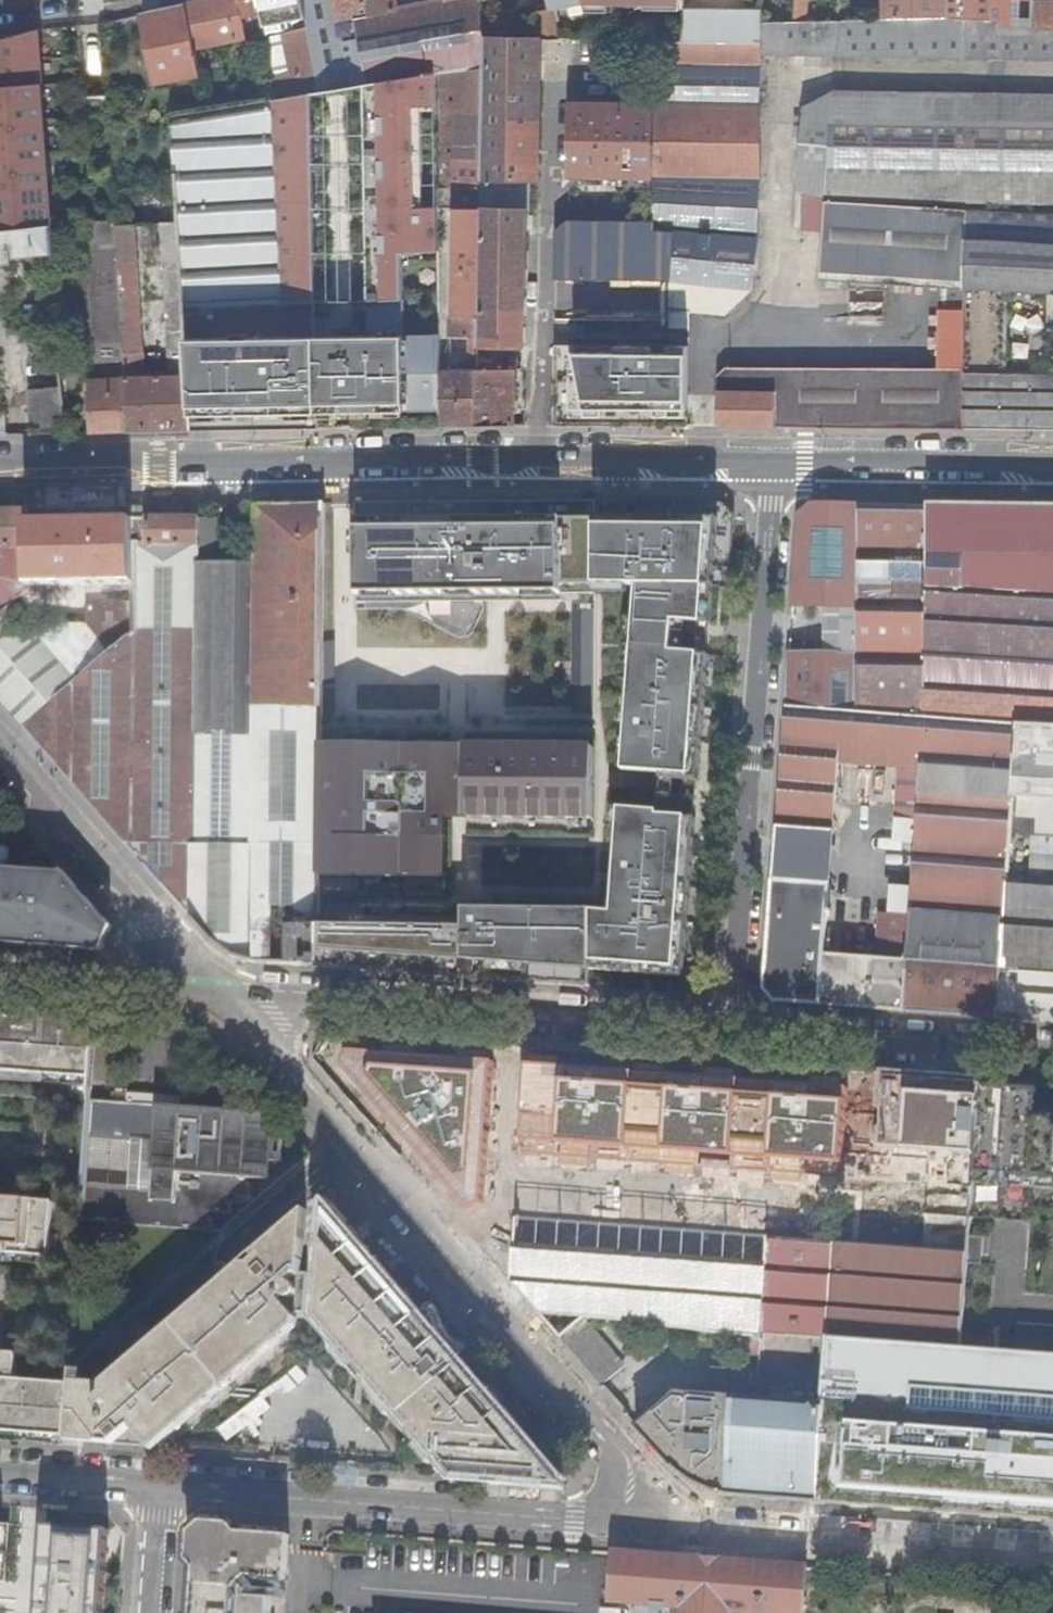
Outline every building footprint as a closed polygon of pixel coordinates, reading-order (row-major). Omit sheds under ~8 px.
[(140,17),(155,85),(197,75),(192,50),(245,40),(241,20),(253,17),(249,0),(201,0),(183,4),(183,8),(140,17)] [(264,29),(307,21),(309,28),(322,92),(363,84),(369,83),(358,18),(372,15),(370,0),(258,0),(264,29)] [(372,15),(358,18),(369,83),(436,72),(484,69),(485,39),(481,0),(459,0),(445,2),(399,11),(397,0),(370,0),(372,15)] [(586,2),(587,8),(683,10),(684,0),(586,0),(586,2)] [(805,22),(805,0),(794,0),(794,22),(805,22)] [(838,21),(848,21),(848,0),(838,0),(838,21)] [(946,19),(990,21),(990,0),(947,0),(946,19)] [(990,21),(1001,22),(1002,27),(1033,30),(1034,0),(990,0),(990,21)] [(1033,30),(1050,31),(1050,0),(1034,0),(1033,30)] [(558,40),(551,10),(534,13),(541,39),(558,40)] [(683,10),(683,41),(699,42),(761,42),(762,23),(762,11),(683,10)] [(761,57),(992,62),(1052,63),(1052,31),(1050,31),(1033,30),(1002,27),(1001,22),(990,21),(946,19),(924,18),(848,21),(838,21),(805,22),(794,22),(762,23),(761,42),(761,57)] [(307,21),(264,29),(266,37),(283,34),(309,28),(307,21)] [(274,79),(279,99),(310,94),(322,92),(309,28),(283,34),(292,75),(274,79)] [(51,227),(38,31),(0,41),(0,232),(51,227)] [(485,39),(484,69),(482,186),(482,211),(526,212),(530,212),(531,181),(538,181),(541,39),(485,39)] [(653,63),(761,64),(761,57),(761,42),(699,42),(683,41),(653,41),(653,63)] [(653,106),(760,108),(761,64),(653,63),(653,106)] [(484,69),(436,72),(438,106),(439,194),(457,194),(458,187),(473,187),(473,209),(454,209),(452,337),(473,338),(473,360),(464,360),(464,370),(441,370),(442,412),(442,428),(478,427),(479,370),(479,346),(482,211),(482,186),(484,69)] [(436,72),(363,84),(369,337),(334,339),(337,413),(442,412),(441,370),(441,336),(407,337),(404,253),(439,252),(438,202),(417,202),(415,106),(438,106),(436,72)] [(834,92),(803,108),(797,189),(807,193),(825,199),(825,200),(967,209),(1049,215),(1052,215),(1052,95),(834,92)] [(279,99),(173,115),(183,301),(188,380),(190,433),(318,430),(315,304),(310,94),(279,99)] [(653,176),(653,106),(570,104),(569,175),(653,176)] [(717,177),(759,178),(759,141),(760,108),(653,106),(653,176),(717,177)] [(99,114),(80,115),(89,256),(118,256),(116,228),(113,166),(110,114),(99,114)] [(676,232),(717,235),(717,177),(653,176),(654,197),(656,221),(656,231),(675,233),(676,232)] [(756,238),(758,195),(759,178),(717,177),(717,235),(756,238)] [(169,220),(166,197),(122,201),(124,223),(169,220)] [(825,200),(807,199),(805,223),(823,225),(825,200)] [(967,209),(825,200),(823,225),(819,276),(944,284),(965,285),(967,209)] [(1049,215),(967,209),(965,285),(965,289),(1005,291),(1048,293),(1052,293),(1052,215),(1049,215)] [(479,346),(524,347),(526,212),(482,211),(479,346)] [(671,280),(675,233),(656,231),(656,222),(569,221),(558,230),(557,279),(671,280)] [(118,256),(125,364),(126,384),(129,435),(178,434),(190,433),(188,380),(183,301),(165,302),(169,361),(175,361),(175,367),(181,367),(182,375),(142,377),(133,226),(116,228),(118,256)] [(54,255),(52,227),(51,227),(0,232),(0,260),(54,255)] [(752,289),(756,238),(717,235),(676,232),(675,233),(671,280),(671,282),(752,289)] [(118,256),(89,256),(95,365),(125,364),(118,256)] [(724,315),(752,289),(671,282),(668,308),(689,310),(689,315),(724,315)] [(965,289),(965,285),(944,284),(943,314),(965,314),(965,289)] [(1052,432),(1052,374),(1003,373),(1005,291),(965,289),(965,314),(964,370),(962,431),(1052,432)] [(666,316),(662,331),(681,336),(685,321),(666,316)] [(561,343),(669,343),(669,322),(621,322),(621,340),(605,340),(605,336),(596,336),(595,325),(561,325),(561,343)] [(549,347),(550,425),(688,423),(687,344),(549,347)] [(962,431),(964,370),(725,368),(718,378),(718,429),(962,431)] [(478,427),(516,426),(515,371),(479,370),(478,427)] [(129,435),(126,384),(92,387),(94,435),(129,435)] [(33,430),(67,428),(64,390),(31,393),(33,430)] [(636,503),(595,504),(596,589),(636,589),(636,503)] [(724,504),(636,503),(636,589),(635,596),(637,596),(636,621),(674,624),(711,627),(714,589),(729,590),(736,517),(724,504)] [(254,710),(322,709),(324,566),(325,504),(256,506),(256,547),(257,547),(257,566),(256,682),(255,702),(254,710)] [(595,504),(356,505),(356,604),(562,604),(562,596),(596,596),(596,589),(595,504)] [(926,545),(927,507),(812,505),(801,516),(794,608),(857,608),(857,655),(790,653),(786,708),(923,719),(924,653),(925,596),(925,591),(925,588),(926,545)] [(998,507),(927,507),(926,545),(1052,554),(1052,508),(998,507)] [(0,510),(0,548),(5,548),(20,548),(30,548),(28,522),(28,510),(0,510)] [(75,683),(25,728),(58,765),(137,856),(161,884),(187,914),(193,920),(194,873),(197,735),(196,735),(197,649),(198,566),(198,547),(200,547),(201,519),(132,520),(132,584),(132,603),(133,632),(110,652),(75,683)] [(198,547),(198,566),(218,566),(217,519),(201,519),(200,547),(198,547)] [(31,584),(12,601),(23,615),(34,605),(34,586),(132,584),(132,520),(28,522),(30,548),(31,584)] [(926,545),(925,588),(1052,597),(1052,554),(926,545)] [(31,584),(30,548),(20,548),(5,548),(0,548),(0,578),(31,584)] [(196,735),(197,735),(254,735),(254,710),(255,702),(256,682),(257,566),(218,566),(198,566),(197,649),(196,735)] [(12,601),(31,584),(0,578),(0,611),(12,601)] [(925,588),(925,591),(1052,600),(1052,597),(925,588)] [(925,591),(925,596),(1052,604),(1052,600),(925,591)] [(925,596),(924,653),(1052,662),(1052,604),(925,596)] [(0,611),(0,699),(25,728),(75,683),(25,626),(30,623),(23,615),(12,601),(0,611)] [(84,622),(110,652),(133,632),(132,603),(84,605),(84,622)] [(857,608),(794,608),(790,653),(857,655),(857,608)] [(674,624),(636,621),(624,773),(660,775),(660,782),(699,784),(709,658),(672,654),(674,624)] [(25,626),(75,683),(110,652),(84,622),(30,623),(25,626)] [(1052,728),(1052,662),(924,653),(923,719),(1018,727),(1052,728)] [(774,1002),(996,1018),(1006,886),(1008,868),(1010,836),(1018,727),(923,719),(786,708),(764,989),(774,1002)] [(194,873),(193,920),(212,942),(220,949),(233,958),(251,963),(260,964),(318,968),(319,927),(320,877),(322,744),(322,709),(254,710),(254,735),(197,735),(194,873)] [(1018,727),(1010,836),(1025,837),(1052,838),(1052,728),(1018,727)] [(594,749),(322,744),(320,877),(446,879),(447,818),(594,821),(594,749)] [(916,812),(895,811),(894,819),(915,820),(916,812)] [(319,927),(318,968),(590,989),(592,963),(610,964),(658,969),(658,977),(683,979),(695,821),(659,818),(659,815),(622,813),(614,914),(493,912),(493,900),(472,900),(472,912),(465,912),(464,929),(319,927)] [(915,820),(894,819),(892,843),(914,845),(915,820)] [(1024,848),(1025,837),(1010,836),(1008,868),(1023,869),(1024,848)] [(1025,837),(1024,848),(1052,851),(1052,838),(1025,837)] [(13,867),(63,872),(42,847),(0,844),(0,866),(13,867)] [(1052,889),(1052,851),(1024,848),(1023,869),(1030,869),(1029,887),(1052,889)] [(46,949),(102,953),(113,929),(63,872),(13,867),(0,866),(0,945),(46,949)] [(1008,868),(1006,886),(1029,887),(1030,869),(1023,869),(1008,868)] [(996,1018),(1052,1022),(1052,889),(1029,887),(1006,886),(996,1018)] [(890,887),(888,914),(904,915),(905,903),(910,903),(910,888),(890,887)] [(92,1079),(96,1016),(24,1011),(24,1019),(8,1018),(0,1017),(0,1072),(92,1079)] [(132,1027),(100,1024),(100,1040),(131,1041),(132,1027)] [(335,1038),(333,1081),(398,1085),(396,1113),(429,1116),(434,1045),(335,1038)] [(633,1057),(486,1046),(479,1138),(462,1137),(459,1182),(623,1194),(633,1057)] [(892,1082),(849,1080),(846,1118),(835,1243),(769,1238),(767,1282),(765,1318),(764,1339),(763,1356),(762,1378),(760,1401),(825,1406),(829,1340),(960,1350),(967,1266),(969,1238),(974,1176),(980,1085),(980,1083),(893,1076),(892,1082)] [(1035,1147),(1039,1089),(980,1085),(974,1176),(1029,1179),(1052,1181),(1052,1148),(1035,1147)] [(159,1106),(90,1101),(87,1139),(152,1144),(149,1187),(84,1182),(81,1221),(210,1230),(211,1218),(206,1217),(206,1212),(228,1214),(229,1201),(225,1200),(225,1195),(247,1197),(248,1184),(246,1184),(246,1179),(266,1181),(268,1163),(280,1164),(282,1134),(271,1134),(272,1115),(180,1108),(179,1120),(158,1119),(159,1106)] [(754,1120),(748,1167),(788,1172),(794,1125),(754,1120)] [(48,1125),(46,1146),(55,1146),(57,1125),(48,1125)] [(1029,1179),(1029,1188),(1052,1190),(1052,1181),(1029,1179)] [(51,1257),(52,1250),(58,1251),(59,1234),(53,1234),(55,1202),(0,1198),(0,1253),(51,1257)] [(77,1441),(159,1447),(189,1422),(275,1348),(275,1341),(291,1327),(297,1326),(298,1319),(295,1317),(299,1314),(303,1314),(307,1314),(309,1275),(303,1274),(307,1211),(255,1255),(258,1259),(224,1287),(220,1283),(105,1383),(104,1392),(84,1391),(78,1390),(76,1422),(79,1423),(77,1441)] [(442,1369),(460,1353),(454,1350),(446,1344),(441,1337),(438,1330),(434,1318),(425,1326),(355,1248),(357,1246),(348,1237),(330,1236),(325,1235),(319,1320),(328,1329),(329,1328),(393,1401),(431,1444),(448,1464),(545,1473),(456,1370),(440,1383),(436,1379),(444,1372),(442,1369)] [(769,1238),(743,1236),(740,1268),(740,1274),(744,1274),(744,1281),(767,1282),(769,1238)] [(969,1238),(967,1266),(979,1267),(980,1257),(986,1258),(988,1239),(969,1238)] [(609,1286),(611,1258),(600,1257),(599,1285),(609,1286)] [(609,1286),(608,1307),(765,1318),(767,1282),(744,1281),(744,1274),(740,1274),(740,1268),(611,1258),(609,1286)] [(765,1318),(608,1307),(607,1324),(733,1337),(764,1339),(765,1318)] [(31,1313),(30,1332),(39,1334),(40,1314),(31,1313)] [(586,1322),(562,1343),(603,1391),(628,1369),(586,1322)] [(275,1341),(275,1348),(297,1329),(297,1326),(291,1327),(275,1341)] [(1016,1355),(1052,1358),(1052,1330),(1018,1328),(1016,1355)] [(763,1356),(764,1339),(733,1337),(732,1354),(763,1356)] [(960,1350),(829,1340),(825,1406),(818,1504),(842,1506),(967,1515),(1051,1522),(1052,1522),(1052,1358),(1016,1355),(1005,1354),(960,1350)] [(69,1384),(15,1380),(17,1354),(1,1353),(0,1367),(0,1434),(3,1434),(11,1434),(10,1443),(23,1444),(24,1435),(65,1438),(69,1384)] [(756,1400),(760,1401),(762,1378),(719,1375),(715,1396),(756,1400)] [(818,1504),(825,1406),(760,1401),(756,1400),(715,1396),(677,1393),(636,1428),(667,1464),(679,1475),(691,1483),(705,1490),(717,1495),(739,1498),(818,1504)] [(10,1443),(11,1434),(3,1434),(0,1434),(0,1442),(10,1443)] [(24,1435),(23,1444),(64,1446),(64,1447),(65,1438),(24,1435)] [(0,1521),(0,1580),(6,1581),(10,1522),(0,1521)] [(291,1536),(274,1535),(259,1534),(241,1534),(232,1524),(203,1522),(191,1533),(189,1562),(196,1569),(193,1612),(273,1612),(274,1597),(239,1595),(239,1587),(249,1578),(287,1580),(291,1536)] [(44,1525),(37,1612),(101,1612),(108,1530),(44,1525)] [(806,1568),(710,1561),(614,1553),(611,1602),(639,1603),(652,1604),(652,1612),(740,1612),(757,1612),(802,1612),(806,1568)] [(639,1603),(638,1612),(652,1612),(652,1604),(639,1603)]
